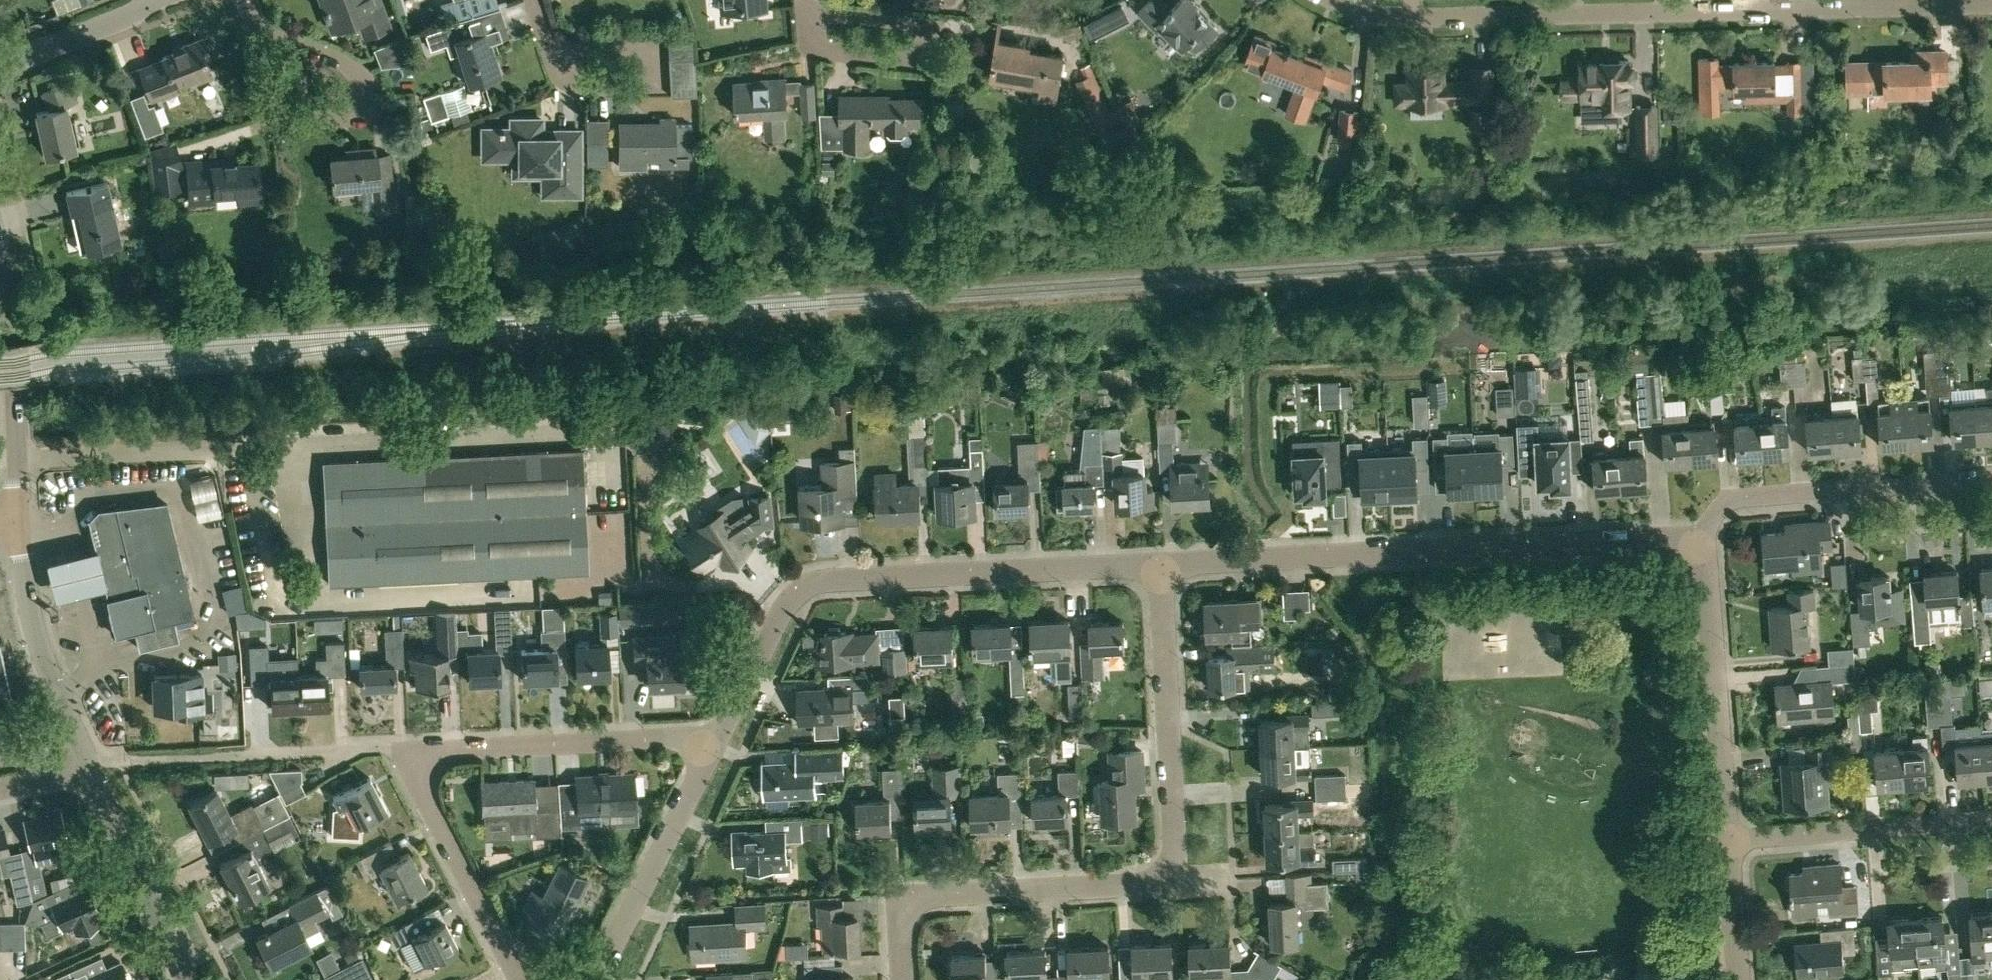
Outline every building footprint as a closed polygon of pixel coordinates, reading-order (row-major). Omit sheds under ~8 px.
[(356,18),(362,35),(389,25),(379,0),(321,0),(327,14),(329,13),(334,26),(356,18)] [(440,2),(446,21),(497,4),(496,0),(446,0),(440,2)] [(721,1),(725,1),(726,11),(736,10),(737,11),(768,8),(767,0),(720,0),(721,1)] [(912,8),(936,11),(937,0),(913,0),(912,8)] [(1185,43),(1192,51),(1217,28),(1190,0),(1180,0),(1170,9),(1162,0),(1150,0),(1138,11),(1154,26),(1159,22),(1182,46),(1185,43)] [(1110,12),(1116,25),(1128,19),(1122,6),(1110,12)] [(467,84),(464,84),(423,98),(429,118),(420,121),(425,136),(446,128),(443,119),(491,103),(487,88),(493,85),(490,78),(501,74),(491,42),(508,36),(499,8),(425,33),(429,49),(454,40),(469,84),(467,85),(467,84)] [(1089,38),(1100,33),(1094,20),(1083,26),(1089,38)] [(1265,68),(1291,78),(1289,81),(1299,84),(1287,116),(1304,122),(1316,91),(1317,91),(1322,79),(1345,87),(1351,71),(1314,57),(1312,62),(1273,47),(1275,41),(1254,33),(1242,65),(1263,73),(1265,68)] [(380,66),(405,63),(408,63),(406,35),(374,48),(380,66)] [(196,84),(212,77),(205,57),(209,55),(203,38),(183,45),(184,48),(162,56),(163,59),(139,68),(148,91),(151,98),(176,89),(175,84),(193,77),(196,84)] [(1056,98),(1063,54),(1030,49),(1031,45),(997,40),(991,75),(1025,81),(1025,79),(1042,82),(1040,95),(1056,98)] [(693,41),(668,42),(668,59),(694,58),(693,41)] [(1906,102),(1929,101),(1928,80),(1945,80),(1945,79),(1951,79),(1950,59),(1945,59),(1945,51),(1921,52),(1921,60),(1845,63),(1846,92),(1887,90),(1888,95),(1905,94),(1906,102)] [(1718,57),(1705,58),(1706,102),(1719,101),(1719,85),(1735,85),(1735,88),(1747,88),(1747,100),(1788,99),(1788,112),(1802,112),(1801,61),(1787,62),(1787,63),(1775,64),(1775,61),(1734,62),(1734,64),(1718,64),(1718,57)] [(668,60),(669,72),(695,70),(694,58),(668,60)] [(1581,80),(1562,80),(1562,98),(1581,97),(1582,100),(1604,100),(1604,109),(1627,108),(1626,74),(1630,74),(1630,62),(1626,62),(1626,60),(1609,61),(1609,63),(1581,63),(1581,80)] [(1443,116),(1442,104),(1442,99),(1473,99),(1473,127),(1487,127),(1487,110),(1490,110),(1490,98),(1491,98),(1491,67),(1473,67),(1473,82),(1442,82),(1442,68),(1410,68),(1410,83),(1396,84),(1396,103),(1410,103),(1410,105),(1411,105),(1411,117),(1443,116)] [(695,70),(669,72),(670,83),(695,82),(695,70)] [(1096,71),(1091,73),(1075,81),(1099,129),(1115,121),(1102,95),(1107,92),(1096,71)] [(763,82),(735,83),(736,116),(765,114),(766,137),(784,137),(783,113),(786,113),(785,93),(785,80),(785,79),(763,80),(763,82)] [(75,148),(64,96),(73,93),(69,82),(42,92),(49,109),(36,112),(37,118),(35,118),(36,125),(39,124),(46,154),(75,148)] [(695,82),(670,83),(670,96),(696,94),(695,82)] [(801,83),(800,83),(800,93),(802,118),(816,117),(814,83),(802,83),(801,83)] [(160,127),(152,104),(148,105),(146,100),(151,98),(148,91),(143,93),(143,92),(130,97),(144,133),(160,127)] [(892,136),(904,136),(908,132),(908,123),(921,123),(921,99),(890,99),(890,97),(842,97),(842,114),(821,114),(821,148),(846,148),(867,148),(867,123),(888,123),(888,132),(892,136)] [(1658,151),(1656,103),(1636,104),(1638,152),(1658,151)] [(1340,106),(1337,139),(1357,141),(1360,108),(1340,106)] [(646,157),(660,157),(660,166),(688,165),(688,155),(692,155),(691,123),(674,123),(674,117),(659,118),(659,123),(619,123),(619,166),(646,166),(646,157)] [(514,158),(514,161),(514,174),(543,174),(543,194),(580,193),(580,130),(541,130),(541,118),(511,118),(511,128),(503,128),(503,127),(499,127),(499,128),(483,128),(483,158),(514,158)] [(587,143),(609,143),(609,118),(586,118),(587,143)] [(175,141),(153,148),(157,190),(181,188),(179,167),(183,166),(175,141)] [(374,207),(393,205),(389,154),(376,155),(375,147),(345,149),(346,156),(330,158),(333,187),(372,184),(374,207)] [(258,161),(257,161),(225,164),(224,158),(186,161),(189,202),(214,200),(214,193),(236,191),(237,203),(261,201),(258,161)] [(121,242),(107,180),(66,190),(76,234),(84,232),(87,250),(121,242)] [(1945,349),(1934,350),(1936,375),(1948,374),(1945,349)] [(1924,376),(1936,375),(1934,350),(1921,352),(1924,376)] [(1864,380),(1876,379),(1874,355),(1862,356),(1864,380)] [(1852,381),(1864,380),(1862,356),(1850,357),(1852,381)] [(1780,386),(1793,385),(1791,361),(1778,362),(1780,386)] [(1802,361),(1791,361),(1793,385),(1803,384),(1802,361)] [(1731,366),(1719,367),(1721,392),(1733,391),(1731,366)] [(1709,393),(1721,392),(1719,367),(1707,368),(1709,393)] [(1529,369),(1515,369),(1516,396),(1530,395),(1529,369)] [(1660,373),(1648,374),(1649,397),(1662,396),(1660,373)] [(1636,398),(1649,397),(1648,374),(1635,375),(1636,398)] [(1592,417),(1589,378),(1576,379),(1579,418),(1592,417)] [(1430,379),(1431,396),(1445,395),(1444,379),(1430,379)] [(1341,393),(1340,382),(1340,380),(1320,381),(1321,405),(1341,404),(1341,393)] [(1340,382),(1341,393),(1353,392),(1352,381),(1340,382)] [(1985,388),(1973,389),(1977,439),(1991,438),(1991,388),(1985,388)] [(848,411),(847,409),(853,409),(852,392),(833,394),(835,412),(848,411)] [(1098,395),(1099,405),(1108,404),(1108,394),(1098,395)] [(1927,396),(1901,398),(1905,445),(1931,443),(1927,396)] [(1515,411),(1514,397),(1500,397),(1501,411),(1515,411)] [(1877,400),(1877,402),(1881,447),(1905,445),(1901,398),(1877,400)] [(1974,401),(1949,403),(1952,441),(1977,439),(1974,401)] [(1415,407),(1416,425),(1429,425),(1428,407),(1415,407)] [(672,408),(634,409),(635,447),(673,446),(672,408)] [(1759,410),(1736,412),(1737,420),(1734,420),(1737,458),(1762,456),(1759,418),(1760,418),(1759,410)] [(1857,410),(1831,412),(1834,448),(1834,450),(1860,448),(1857,410)] [(1831,412),(1805,414),(1808,452),(1834,450),(1834,448),(1831,412)] [(1663,426),(1666,464),(1691,462),(1688,424),(1687,414),(1662,416),(1663,426)] [(1784,416),(1760,418),(1759,418),(1762,456),(1787,454),(1784,416)] [(1538,423),(1518,424),(1520,473),(1530,472),(1530,466),(1537,466),(1537,472),(1538,485),(1552,484),(1552,487),(1571,487),(1570,471),(1570,467),(1581,466),(1579,434),(1568,435),(1568,421),(1538,423)] [(1176,422),(1157,423),(1159,441),(1158,441),(1160,470),(1172,470),(1174,503),(1209,501),(1208,482),(1207,462),(1200,463),(1173,464),(1171,442),(1177,441),(1176,422)] [(1713,422),(1688,424),(1691,462),(1716,460),(1713,422)] [(1119,425),(1101,426),(1103,462),(1103,478),(1115,477),(1117,506),(1154,504),(1153,488),(1144,489),(1143,458),(1121,459),(1119,425)] [(1057,509),(1080,507),(1080,512),(1089,511),(1089,507),(1095,507),(1093,484),(1104,483),(1103,478),(1103,462),(1101,426),(1085,427),(1081,463),(1084,463),(1084,469),(1064,470),(1064,483),(1063,483),(1063,486),(1055,487),(1057,509)] [(1516,462),(1515,432),(1500,432),(1501,442),(1473,443),(1476,490),(1485,490),(1485,494),(1500,493),(1499,489),(1503,489),(1502,463),(1516,462)] [(927,463),(926,435),(912,436),(914,464),(927,463)] [(1467,490),(1476,490),(1473,443),(1448,445),(1448,435),(1433,436),(1435,466),(1449,465),(1450,491),(1453,491),(1453,496),(1468,495),(1467,490)] [(1413,447),(1388,449),(1390,494),(1399,493),(1399,499),(1414,498),(1414,493),(1417,493),(1415,467),(1429,466),(1427,436),(1413,437),(1413,447)] [(1630,451),(1618,451),(1621,489),(1646,487),(1643,437),(1629,438),(1630,451)] [(1381,494),(1390,494),(1388,449),(1362,450),(1362,440),(1348,440),(1350,471),(1363,470),(1364,495),(1367,495),(1367,500),(1382,500),(1381,494)] [(1341,481),(1339,441),(1311,442),(1312,452),(1294,453),(1295,471),(1291,471),(1292,486),(1295,486),(1296,493),(1305,493),(1305,497),(1308,497),(1308,501),(1323,500),(1323,496),(1326,496),(1325,480),(1330,480),(1330,482),(1341,481)] [(1039,467),(1038,442),(1018,442),(1019,479),(995,480),(996,512),(1029,511),(1028,479),(1026,479),(1025,468),(1039,467)] [(802,491),(803,523),(842,521),(841,495),(856,494),(854,447),(840,448),(840,463),(824,464),(825,483),(799,484),(799,491),(802,491)] [(328,584),(587,573),(581,448),(323,460),(328,584)] [(972,481),(984,480),(983,449),(970,449),(971,465),(938,466),(939,483),(938,483),(940,515),(974,513),(972,481)] [(1595,491),(1621,489),(1618,451),(1593,453),(1595,491)] [(919,517),(918,493),(917,484),(895,485),(894,474),(876,474),(878,519),(919,517)] [(705,532),(689,542),(694,549),(690,552),(696,561),(700,559),(705,566),(720,557),(725,563),(750,547),(745,540),(741,533),(758,522),(763,528),(764,528),(762,524),(772,522),(769,495),(751,497),(752,503),(744,504),(743,494),(742,495),(742,497),(734,498),(716,510),(719,515),(701,526),(705,532)] [(120,508),(119,505),(98,507),(88,518),(107,596),(105,597),(114,634),(134,629),(138,648),(178,638),(174,619),(194,614),(167,503),(120,508)] [(1791,531),(1763,534),(1765,568),(1793,566),(1793,571),(1820,569),(1818,546),(1830,545),(1828,522),(1791,525),(1791,531)] [(1834,565),(1836,586),(1848,585),(1846,564),(1834,565)] [(1979,569),(1982,605),(1983,615),(1991,614),(1991,568),(1979,569)] [(1960,599),(1957,600),(1955,571),(1924,574),(1925,593),(1909,594),(1913,642),(1929,641),(1928,622),(1961,619),(1961,617),(1960,599)] [(1896,590),(1886,591),(1885,577),(1859,579),(1861,610),(1850,611),(1853,645),(1869,643),(1867,629),(1875,628),(1874,609),(1884,608),(1884,616),(1898,615),(1896,590)] [(1297,589),(1283,590),(1284,618),(1299,618),(1297,589)] [(1814,607),(1813,589),(1787,591),(1789,607),(1769,609),(1772,648),(1808,645),(1805,607),(1814,607)] [(1971,594),(1959,595),(1960,599),(1961,617),(1961,619),(1962,626),(1974,625),(1973,616),(1972,604),(1971,594)] [(1231,630),(1231,632),(1232,645),(1248,644),(1246,622),(1258,621),(1257,599),(1206,602),(1207,617),(1202,618),(1203,636),(1208,636),(1208,638),(1225,637),(1224,630),(1231,630)] [(678,602),(619,605),(620,624),(679,621),(678,602)] [(509,608),(494,609),(495,631),(510,630),(509,608)] [(438,653),(410,654),(411,663),(415,662),(416,680),(416,687),(450,685),(449,678),(448,654),(447,646),(457,645),(457,644),(456,621),(456,613),(456,611),(455,611),(455,610),(435,612),(437,646),(438,653)] [(620,638),(618,613),(600,614),(602,643),(575,645),(577,677),(610,675),(608,639),(620,638)] [(401,629),(401,614),(393,614),(394,630),(384,630),(386,665),(359,667),(360,688),(396,686),(395,666),(404,666),(402,629),(401,629)] [(14,681),(0,616),(0,684),(14,681)] [(335,617),(335,630),(343,630),(342,617),(335,617)] [(1057,681),(1072,680),(1069,621),(1031,623),(1032,655),(1056,654),(1057,681)] [(1025,693),(1022,645),(1012,646),(1011,623),(973,625),(974,653),(1009,652),(1011,694),(1025,693)] [(1124,649),(1123,623),(1090,625),(1091,644),(1080,644),(1082,680),(1102,679),(1100,651),(1124,649)] [(953,670),(951,626),(915,628),(916,660),(938,659),(938,671),(953,670)] [(877,661),(876,635),(877,634),(851,636),(851,632),(841,631),(838,628),(829,628),(827,633),(824,634),(825,647),(816,648),(817,667),(852,665),(852,661),(877,661)] [(566,650),(565,629),(541,630),(542,649),(522,650),(524,680),(558,678),(556,651),(566,650)] [(481,632),(466,633),(469,682),(500,681),(498,649),(482,650),(481,632)] [(682,683),(681,651),(659,652),(658,637),(631,638),(632,660),(644,659),(645,685),(682,683)] [(298,675),(299,707),(327,706),(326,674),(345,674),(344,641),(325,642),(326,657),(316,658),(316,674),(298,675)] [(1272,642),(1248,644),(1232,645),(1232,654),(1208,656),(1210,688),(1247,686),(1246,666),(1273,665),(1272,642)] [(299,707),(298,675),(279,676),(278,659),(268,660),(267,644),(249,645),(250,678),(270,677),(271,708),(299,707)] [(908,671),(906,647),(882,648),(883,672),(908,671)] [(1853,647),(1827,649),(1829,664),(1854,662),(1853,647)] [(1854,662),(1829,664),(1815,665),(1816,682),(1775,685),(1777,720),(1833,716),(1831,682),(1856,680),(1854,662)] [(177,715),(189,714),(189,711),(203,711),(201,673),(153,674),(154,707),(176,706),(177,715)] [(868,694),(867,675),(827,678),(828,690),(798,692),(799,723),(853,720),(852,695),(868,694)] [(1978,677),(1979,693),(1991,692),(1991,676),(1978,677)] [(953,711),(967,710),(966,677),(952,677),(953,711)] [(1082,682),(1068,684),(1070,718),(1083,717),(1082,682)] [(1877,682),(1856,684),(1856,687),(1859,714),(1860,731),(1873,730),(1871,709),(1879,708),(1877,682)] [(1926,695),(1925,695),(1928,726),(1940,725),(1938,695),(1935,695),(1934,683),(1925,684),(1926,695)] [(1950,694),(1938,695),(1940,725),(1953,724),(1950,694)] [(1347,700),(1327,701),(1311,702),(1312,715),(1348,714),(1347,700)] [(1287,718),(1259,720),(1261,748),(1293,746),(1309,745),(1308,728),(1307,714),(1287,716),(1287,718)] [(1859,714),(1848,715),(1850,737),(1851,737),(1861,737),(1860,731),(1859,714)] [(1982,732),(1983,741),(1982,741),(1984,779),(1991,778),(1991,731),(1982,732)] [(1926,735),(1913,736),(1913,746),(1900,747),(1903,785),(1930,783),(1926,735)] [(1958,781),(1984,779),(1982,741),(1955,743),(1958,781)] [(1293,746),(1261,748),(1263,776),(1290,774),(1290,777),(1311,775),(1310,762),(1309,745),(1293,746)] [(1806,760),(1780,762),(1784,806),(1826,803),(1824,781),(1836,780),(1834,746),(1805,748),(1806,760)] [(1877,787),(1903,785),(1900,747),(1875,749),(1877,787)] [(844,776),(843,749),(794,751),(795,764),(765,766),(766,797),(814,795),(813,778),(844,776)] [(1143,788),(1141,750),(1111,752),(1113,780),(1102,780),(1104,819),(1134,817),(1133,789),(1143,788)] [(917,828),(951,826),(949,795),(962,794),(960,766),(933,767),(935,796),(916,797),(917,828)] [(269,770),(285,802),(305,792),(300,782),(302,781),(301,769),(269,770)] [(904,809),(902,769),(883,770),(884,800),(857,801),(858,832),(892,830),(891,810),(904,809)] [(1079,795),(1078,771),(1057,772),(1058,795),(1033,796),(1034,822),(1068,821),(1067,795),(1079,795)] [(974,825),(1022,823),(1020,772),(998,773),(999,794),(972,795),(974,825)] [(1315,775),(1316,788),(1345,786),(1344,774),(1315,775)] [(357,834),(358,822),(386,808),(370,775),(332,794),(337,804),(333,805),(331,805),(329,832),(357,834)] [(633,809),(631,775),(577,777),(577,789),(562,790),(563,821),(579,820),(579,811),(633,809)] [(534,779),(481,782),(483,813),(484,813),(484,821),(510,819),(510,830),(535,829),(535,837),(560,836),(558,807),(535,809),(534,779)] [(1345,798),(1345,786),(1316,788),(1316,800),(1345,798)] [(284,816),(290,814),(282,798),(256,812),(250,801),(228,812),(216,787),(188,800),(207,837),(228,827),(234,840),(262,826),(263,828),(284,816)] [(1264,805),(1265,833),(1298,831),(1297,813),(1313,813),(1312,799),(1292,800),(1292,803),(1264,805)] [(26,821),(33,849),(35,849),(38,863),(75,854),(70,833),(65,835),(61,814),(26,821)] [(295,838),(284,816),(263,828),(273,849),(295,838)] [(803,841),(802,819),(766,821),(767,833),(733,835),(734,864),(747,864),(747,872),(773,870),(792,869),(791,856),(787,857),(786,842),(803,841)] [(0,827),(0,858),(3,872),(11,871),(16,894),(30,890),(27,876),(21,852),(9,855),(9,853),(10,853),(3,826),(0,827)] [(1313,830),(1298,831),(1265,833),(1267,861),(1295,859),(1295,862),(1316,861),(1315,847),(1314,847),(1313,830)] [(354,858),(365,878),(382,869),(397,897),(426,882),(409,850),(400,855),(391,839),(354,858)] [(243,849),(219,861),(236,896),(267,881),(258,863),(253,853),(251,848),(250,846),(243,849)] [(38,863),(35,849),(33,849),(21,852),(27,876),(40,874),(38,863)] [(1368,857),(1332,859),(1334,873),(1368,870),(1368,857)] [(573,907),(588,877),(560,863),(543,896),(532,890),(522,911),(533,917),(530,924),(563,940),(578,910),(573,907)] [(1803,872),(1789,873),(1792,914),(1816,912),(1815,903),(1829,902),(1830,914),(1857,912),(1855,885),(1841,887),(1839,863),(1803,865),(1803,872)] [(1310,873),(1286,875),(1287,902),(1269,903),(1272,945),(1299,943),(1297,925),(1316,924),(1315,906),(1331,905),(1329,882),(1310,883),(1310,873)] [(74,894),(69,883),(42,896),(44,909),(49,908),(51,914),(49,915),(51,918),(41,922),(47,935),(67,926),(71,925),(75,935),(100,924),(96,914),(98,913),(87,888),(74,894)] [(343,912),(328,884),(288,905),(293,915),(255,934),(270,963),(309,943),(305,935),(318,928),(313,918),(328,910),(332,917),(343,912)] [(823,925),(825,957),(842,956),(842,949),(860,948),(858,917),(843,918),(842,905),(818,907),(819,925),(823,925)] [(738,924),(691,926),(693,960),(747,957),(746,929),(765,928),(764,906),(737,907),(738,924)] [(395,929),(387,933),(395,946),(402,942),(410,938),(423,963),(458,946),(444,919),(436,923),(429,911),(429,910),(394,927),(395,929)] [(1969,913),(1971,938),(1970,938),(1972,966),(1984,965),(1983,957),(1991,957),(1991,912),(1969,913)] [(1941,915),(1914,917),(1918,964),(1936,963),(1936,969),(1946,968),(1941,915)] [(1891,973),(1892,973),(1892,968),(1903,968),(1903,966),(1918,965),(1914,917),(1887,919),(1888,936),(1891,969),(1877,969),(1878,979),(1892,979),(1891,973)] [(24,922),(13,923),(14,949),(22,949),(26,949),(25,922),(24,922)] [(13,923),(1,923),(1,949),(14,949),(13,923)] [(1829,940),(1796,943),(1798,974),(1842,971),(1841,953),(1854,952),(1852,926),(1828,928),(1829,940)] [(92,941),(102,937),(98,928),(88,932),(92,941)] [(1189,943),(1191,973),(1206,973),(1207,979),(1244,979),(1273,978),(1276,973),(1281,965),(1258,951),(1247,969),(1230,970),(1229,941),(1189,943)] [(1149,979),(1172,979),(1170,944),(1133,945),(1134,965),(1120,965),(1120,979),(1149,979)] [(1058,973),(1058,979),(1076,979),(1076,977),(1109,976),(1108,946),(1068,948),(1069,973),(1058,973)] [(344,953),(349,961),(358,956),(354,948),(344,953)] [(1058,973),(1047,973),(1046,949),(1007,951),(1008,977),(1035,976),(1035,979),(1058,979),(1058,973)] [(950,969),(950,979),(997,979),(996,957),(986,957),(986,952),(951,954),(952,968),(950,969)] [(56,976),(57,979),(81,979),(89,976),(91,979),(129,979),(121,962),(106,969),(100,956),(56,976)] [(369,978),(358,956),(340,966),(324,974),(316,978),(317,979),(364,979),(369,978)] [(853,978),(843,978),(843,965),(805,966),(805,979),(853,979),(853,978)] [(1973,970),(1960,971),(1961,979),(1974,979),(1973,970)] [(1949,979),(1961,979),(1960,971),(1948,972),(1949,979)] [(708,975),(707,975),(708,979),(754,979),(754,972),(708,975)]
